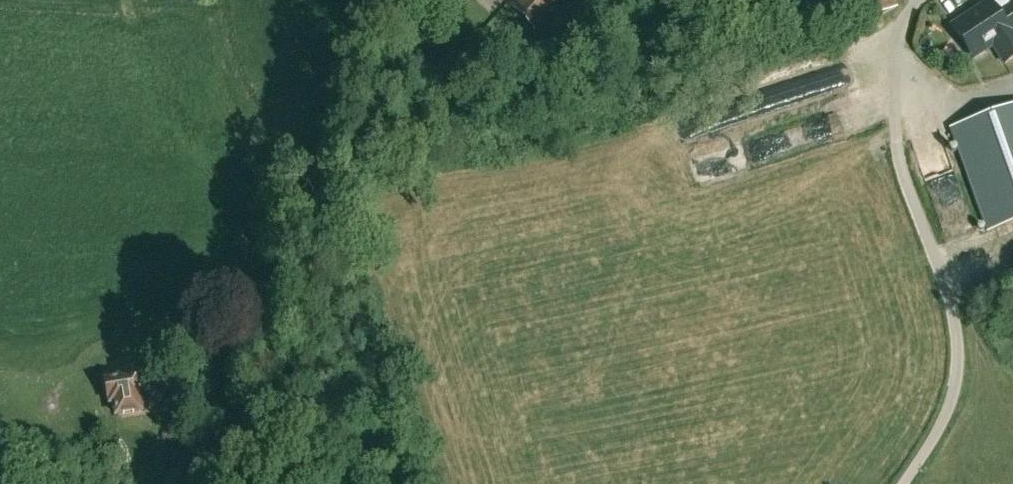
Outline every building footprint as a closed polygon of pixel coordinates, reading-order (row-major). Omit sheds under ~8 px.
[(511,6),(535,30),(562,3),(559,0),(517,0),(511,6)] [(892,0),(846,0),(860,27),(896,7),(892,0)] [(989,2),(951,27),(972,59),(1009,34),(989,2)] [(950,129),(987,231),(1012,221),(1012,106),(950,129)] [(116,415),(140,412),(139,404),(163,400),(160,386),(148,388),(145,370),(123,373),(124,378),(105,381),(109,404),(114,402),(116,415)]
